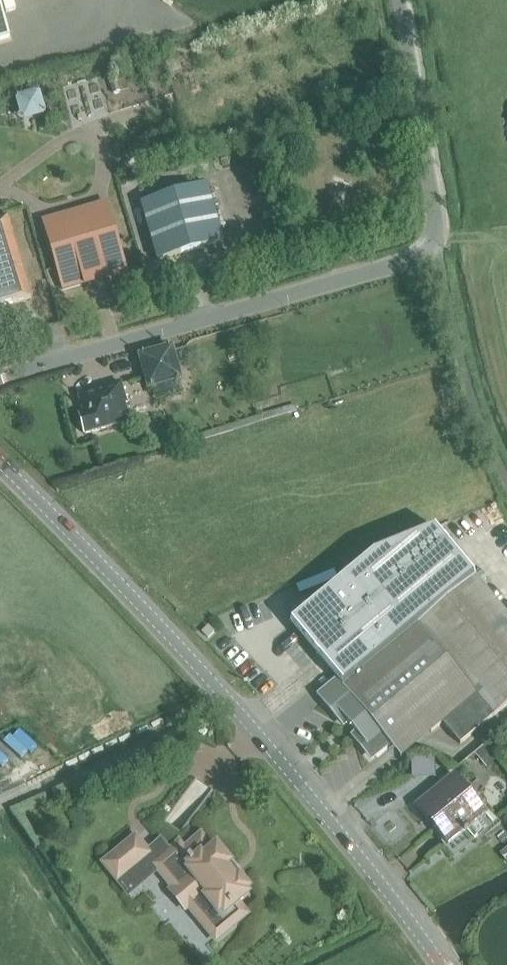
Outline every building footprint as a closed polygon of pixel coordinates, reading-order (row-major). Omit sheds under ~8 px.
[(10,37),(0,3),(0,40),(10,37)] [(177,56),(164,60),(168,71),(180,67),(177,56)] [(141,202),(158,260),(224,241),(207,183),(141,202)] [(44,226),(62,288),(127,269),(109,207),(44,226)] [(31,297),(7,217),(0,219),(0,306),(31,297)] [(140,357),(149,388),(180,379),(171,348),(140,357)] [(79,414),(84,434),(130,421),(125,405),(127,405),(121,383),(78,395),(83,412),(79,414)] [(435,528),(372,553),(293,619),(340,675),(356,662),(363,670),(418,625),(417,624),(476,575),(435,528)] [(321,691),(355,732),(376,757),(390,744),(420,719),(431,732),(442,722),(460,744),(506,705),(506,613),(476,575),(417,624),(418,625),(363,670),(356,662),(340,675),(321,691)] [(477,752),(488,766),(497,759),(485,745),(477,752)] [(454,775),(417,806),(448,844),(486,813),(454,775)] [(162,851),(148,834),(116,860),(130,877),(162,851)] [(170,890),(185,909),(188,906),(216,940),(247,914),(237,903),(248,894),(246,891),(249,888),(239,877),(236,879),(225,866),(230,862),(217,846),(212,850),(201,836),(184,851),(179,844),(154,865),(173,888),(170,890)]
